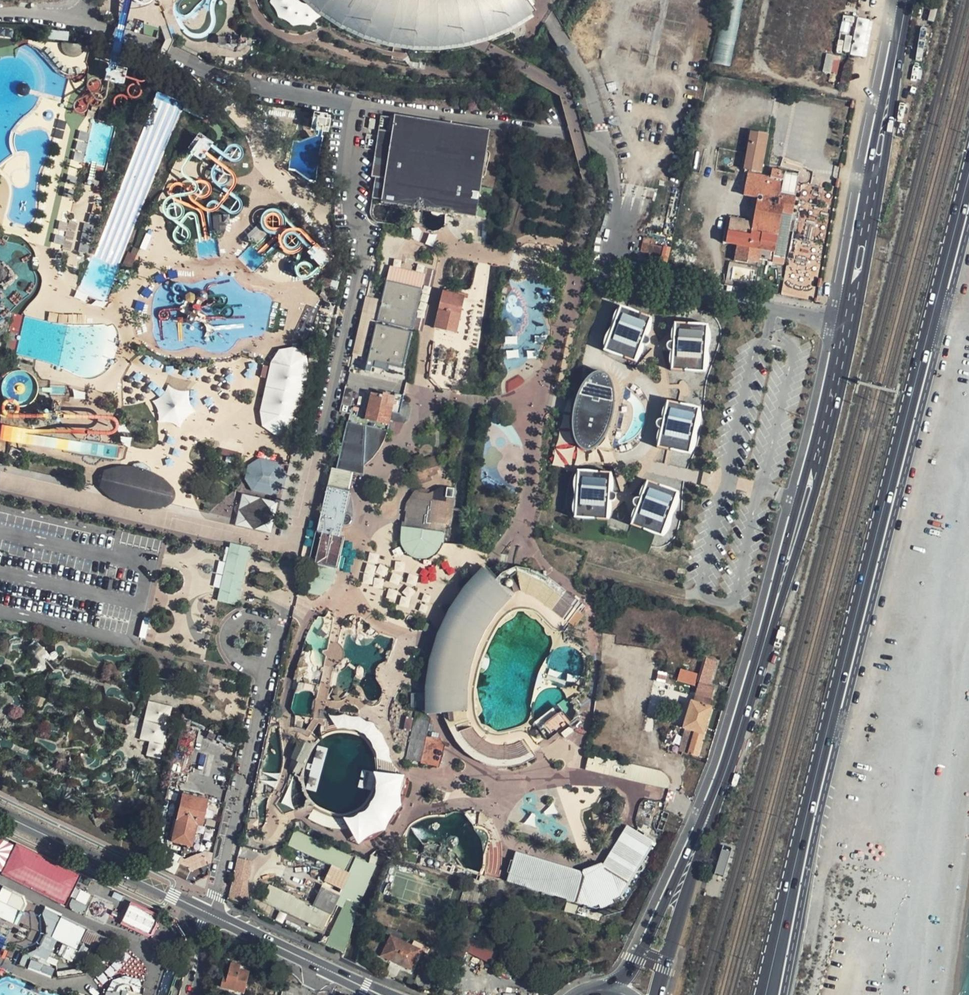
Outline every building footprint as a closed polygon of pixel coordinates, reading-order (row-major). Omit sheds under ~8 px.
[(315,16),(324,21),(337,30),(360,40),(384,48),(400,50),(410,52),(435,52),(461,49),(480,44),(485,43),(509,32),(510,32),(531,19),(517,0),(298,0),(315,16)] [(728,30),(719,28),(713,63),(730,66),(741,9),(732,7),(728,30)] [(837,52),(867,56),(872,19),(842,15),(837,52)] [(80,43),(57,41),(59,50),(67,55),(76,52),(80,43)] [(826,54),(823,72),(837,74),(840,56),(826,54)] [(106,74),(104,83),(108,84),(123,87),(124,83),(126,73),(120,71),(117,70),(115,70),(113,69),(107,68),(106,74)] [(699,96),(703,96),(707,80),(702,79),(699,96)] [(28,94),(29,92),(29,89),(29,87),(28,86),(26,85),(24,84),(22,83),(20,83),(19,84),(18,85),(16,86),(15,88),(15,90),(15,92),(16,94),(17,96),(19,97),(20,98),(22,98),(24,97),(26,97),(27,96),(28,94)] [(182,104),(156,95),(153,101),(157,103),(163,105),(170,107),(176,109),(180,110),(181,108),(182,104)] [(331,115),(315,113),(312,130),(329,132),(331,115)] [(482,177),(487,156),(487,154),(486,153),(485,152),(484,152),(487,131),(408,119),(393,117),(392,120),(379,118),(377,134),(371,176),(370,179),(374,179),(373,181),(373,183),(371,199),(380,201),(380,203),(402,207),(418,209),(423,210),(438,212),(445,213),(449,213),(468,217),(474,217),(475,205),(478,188),(480,176),(482,177)] [(744,169),(761,172),(768,134),(751,131),(744,169)] [(212,144),(202,137),(190,154),(191,156),(201,162),(206,156),(211,148),(214,145),(212,144)] [(749,173),(746,188),(745,195),(756,197),(751,220),(731,216),(730,216),(729,216),(728,217),(727,218),(724,241),(739,244),(736,260),(747,263),(748,260),(760,262),(761,253),(785,257),(794,212),(796,197),(785,196),(788,180),(785,180),(786,175),(787,171),(778,170),(773,169),(772,177),(749,173)] [(215,215),(217,229),(221,232),(224,227),(223,215),(215,215)] [(257,226),(251,232),(253,235),(251,238),(256,240),(263,232),(257,226)] [(648,261),(660,264),(663,246),(655,245),(656,239),(645,237),(641,251),(650,252),(648,261)] [(310,252),(305,256),(320,273),(326,269),(334,261),(320,245),(317,248),(315,247),(314,247),(310,252)] [(670,247),(663,246),(660,264),(666,265),(670,247)] [(129,249),(123,262),(132,266),(137,253),(129,249)] [(364,362),(387,264),(374,261),(351,359),(364,362)] [(364,362),(363,369),(382,373),(383,367),(399,370),(416,296),(421,297),(426,273),(387,264),(364,362)] [(690,276),(698,278),(699,270),(692,268),(690,276)] [(698,278),(712,280),(714,271),(700,268),(700,270),(699,270),(698,278)] [(330,292),(324,291),(320,294),(322,296),(323,298),(329,299),(330,292)] [(445,331),(455,333),(457,333),(465,296),(452,294),(443,292),(434,329),(445,331)] [(653,320),(622,310),(607,351),(637,362),(653,320)] [(710,327),(676,325),(673,373),(709,372),(710,327)] [(293,348),(279,350),(270,362),(259,412),(261,427),(273,436),(289,433),(300,424),(311,372),(307,357),(293,348)] [(610,376),(602,373),(595,375),(588,379),(580,392),(576,407),(575,412),(574,426),(577,440),(579,447),(584,451),(590,452),(597,450),(606,440),(614,421),(617,401),(613,383),(610,376)] [(173,424),(179,426),(182,421),(186,416),(190,413),(194,410),(191,406),(189,400),(188,395),(188,389),(183,389),(177,388),(172,386),(167,384),(164,388),(160,392),(157,396),(153,399),(153,402),(155,406),(156,411),(157,416),(158,421),(163,422),(168,423),(173,424)] [(348,414),(335,470),(353,474),(362,476),(362,474),(362,469),(368,463),(372,459),(378,451),(382,444),(385,436),(388,424),(389,419),(391,413),(399,414),(403,396),(394,394),(394,396),(388,395),(383,394),(382,396),(370,393),(365,413),(364,418),(348,414)] [(702,409),(670,402),(659,449),(694,457),(702,409)] [(59,416),(44,416),(44,421),(44,425),(58,425),(58,421),(59,416)] [(0,429),(0,440),(18,442),(20,427),(1,424),(0,429)] [(362,469),(362,474),(371,471),(377,465),(383,458),(388,450),(391,442),(392,431),(388,424),(385,436),(382,444),(378,451),(372,459),(368,463),(362,469)] [(561,435),(561,440),(555,440),(555,465),(574,465),(574,435),(561,435)] [(420,440),(418,447),(428,449),(429,441),(420,440)] [(423,455),(408,460),(417,485),(432,480),(431,477),(440,473),(434,456),(425,460),(423,455)] [(248,482),(252,489),(271,494),(283,487),(286,473),(281,464),(279,461),(258,456),(252,460),(247,463),(244,477),(248,482)] [(116,467),(103,471),(98,489),(111,501),(128,508),(151,511),(169,507),(175,499),(172,489),(155,474),(130,467),(116,467)] [(335,470),(331,469),(328,478),(326,487),(349,493),(350,483),(353,474),(335,470)] [(613,475),(578,474),(576,520),(610,521),(613,475)] [(680,494),(648,483),(632,526),(664,540),(680,494)] [(350,498),(349,493),(326,487),(316,532),(320,533),(311,563),(303,589),(321,594),(333,581),(343,539),(339,538),(340,533),(341,527),(345,528),(348,527),(350,526),(351,524),(351,522),(351,519),(352,515),(352,512),(351,505),(350,498)] [(453,490),(440,488),(428,495),(437,497),(435,514),(437,517),(447,520),(449,520),(449,516),(450,509),(453,490)] [(426,561),(435,558),(440,552),(445,544),(447,525),(440,524),(437,526),(434,547),(428,547),(431,525),(437,521),(437,517),(435,514),(437,497),(428,495),(428,494),(421,493),(415,492),(408,501),(406,515),(406,519),(403,519),(401,529),(400,542),(407,555),(417,560),(426,561)] [(278,503),(241,494),(234,525),(270,533),(278,503)] [(447,525),(447,520),(437,517),(437,521),(431,525),(428,547),(434,547),(437,526),(440,524),(447,525)] [(313,554),(311,563),(320,533),(316,532),(313,544),(313,554)] [(249,548),(229,543),(216,602),(236,606),(249,548)] [(507,601),(510,598),(495,582),(489,575),(471,594),(458,614),(457,616),(446,639),(439,663),(435,689),(435,719),(447,718),(466,717),(466,697),(466,691),(469,670),(470,665),(475,650),(484,631),(485,629),(496,613),(501,607),(507,601)] [(584,616),(578,612),(570,624),(575,628),(584,616)] [(679,750),(698,756),(703,735),(712,706),(709,706),(714,686),(710,685),(717,660),(707,658),(699,683),(694,701),(692,700),(684,727),(686,728),(679,750)] [(657,681),(665,682),(667,673),(659,671),(657,681)] [(697,674),(687,672),(686,677),(679,675),(678,678),(695,683),(697,674)] [(196,681),(195,687),(208,690),(209,684),(196,681)] [(38,694),(35,700),(40,703),(43,697),(38,694)] [(611,702),(595,700),(593,710),(610,712),(611,702)] [(162,755),(173,707),(164,705),(161,720),(157,719),(153,718),(149,732),(147,743),(151,744),(149,752),(162,755)] [(415,765),(414,767),(433,770),(438,744),(440,744),(441,739),(438,738),(426,736),(431,717),(428,712),(415,710),(414,717),(423,719),(415,765)] [(143,730),(146,716),(138,714),(134,728),(143,730)] [(143,730),(149,732),(153,718),(146,716),(143,730)] [(474,729),(461,732),(466,742),(475,752),(481,757),(496,762),(509,763),(522,761),(531,756),(529,753),(522,744),(508,749),(506,748),(497,748),(485,743),(483,741),(474,729)] [(346,818),(351,826),(358,826),(361,831),(374,823),(386,811),(396,792),(398,770),(394,769),(392,759),(390,750),(385,739),(379,730),(368,737),(372,745),(375,751),(378,762),(380,773),(378,785),(367,804),(359,811),(346,818)] [(173,769),(184,772),(193,736),(182,734),(173,769)] [(281,798),(277,803),(285,813),(307,805),(305,794),(304,791),(302,779),(297,782),(295,779),(300,776),(298,772),(309,747),(310,747),(311,746),(312,745),(312,744),(312,743),(311,742),(309,741),(308,742),(302,740),(295,757),(291,770),(290,773),(290,776),(289,778),(288,781),(281,798)] [(61,753),(56,757),(59,762),(65,758),(61,753)] [(588,756),(585,770),(653,786),(669,787),(670,783),(661,771),(588,756)] [(206,799),(182,794),(171,841),(195,847),(206,799)] [(509,872),(507,880),(593,906),(600,903),(602,907),(614,902),(613,898),(620,895),(648,849),(653,840),(645,835),(646,833),(638,829),(637,830),(632,827),(627,825),(604,863),(603,862),(593,866),(583,869),(583,871),(516,851),(514,856),(513,860),(511,859),(508,871),(509,872)] [(349,844),(310,826),(307,833),(347,851),(349,844)] [(245,827),(242,841),(247,842),(250,829),(245,827)] [(270,884),(263,900),(324,927),(339,895),(347,899),(353,901),(371,861),(374,856),(349,844),(347,851),(307,833),(296,828),(289,844),(314,855),(295,896),(270,884)] [(80,871),(0,839),(0,875),(67,902),(80,871)] [(722,875),(730,848),(722,846),(714,873),(722,875)] [(238,857),(229,897),(250,904),(248,880),(253,860),(238,857)] [(0,904),(0,922),(1,922),(20,912),(23,905),(19,898),(1,889),(0,889),(0,904)] [(69,908),(83,913),(90,894),(77,889),(69,908)] [(347,899),(327,942),(346,951),(356,914),(360,904),(353,901),(347,899)] [(131,901),(120,924),(149,937),(160,914),(131,901)] [(469,911),(473,912),(475,905),(461,901),(459,908),(469,911)] [(19,953),(14,966),(32,973),(49,980),(55,966),(44,962),(58,933),(78,942),(85,929),(59,917),(43,910),(40,916),(43,926),(43,935),(38,947),(32,952),(24,955),(19,953)] [(466,921),(472,923),(475,913),(473,912),(469,911),(466,921)] [(466,921),(464,930),(471,933),(474,924),(472,923),(466,921)] [(403,940),(406,933),(391,926),(387,932),(391,934),(403,940)] [(464,930),(456,945),(457,945),(467,950),(468,951),(474,937),(475,935),(471,933),(464,930)] [(403,940),(391,934),(382,954),(412,969),(421,949),(411,944),(403,940)] [(415,937),(411,944),(421,949),(425,941),(415,937)] [(474,937),(468,951),(492,963),(499,950),(474,937)] [(462,963),(467,950),(457,945),(452,959),(462,963)] [(249,967),(229,963),(226,977),(223,977),(221,988),(244,992),(249,967)] [(108,994),(113,983),(123,980),(136,983),(139,990),(137,980),(123,976),(110,981),(104,994),(108,994)] [(140,990),(139,990),(136,983),(123,980),(113,983),(108,994),(139,994),(140,990)]
